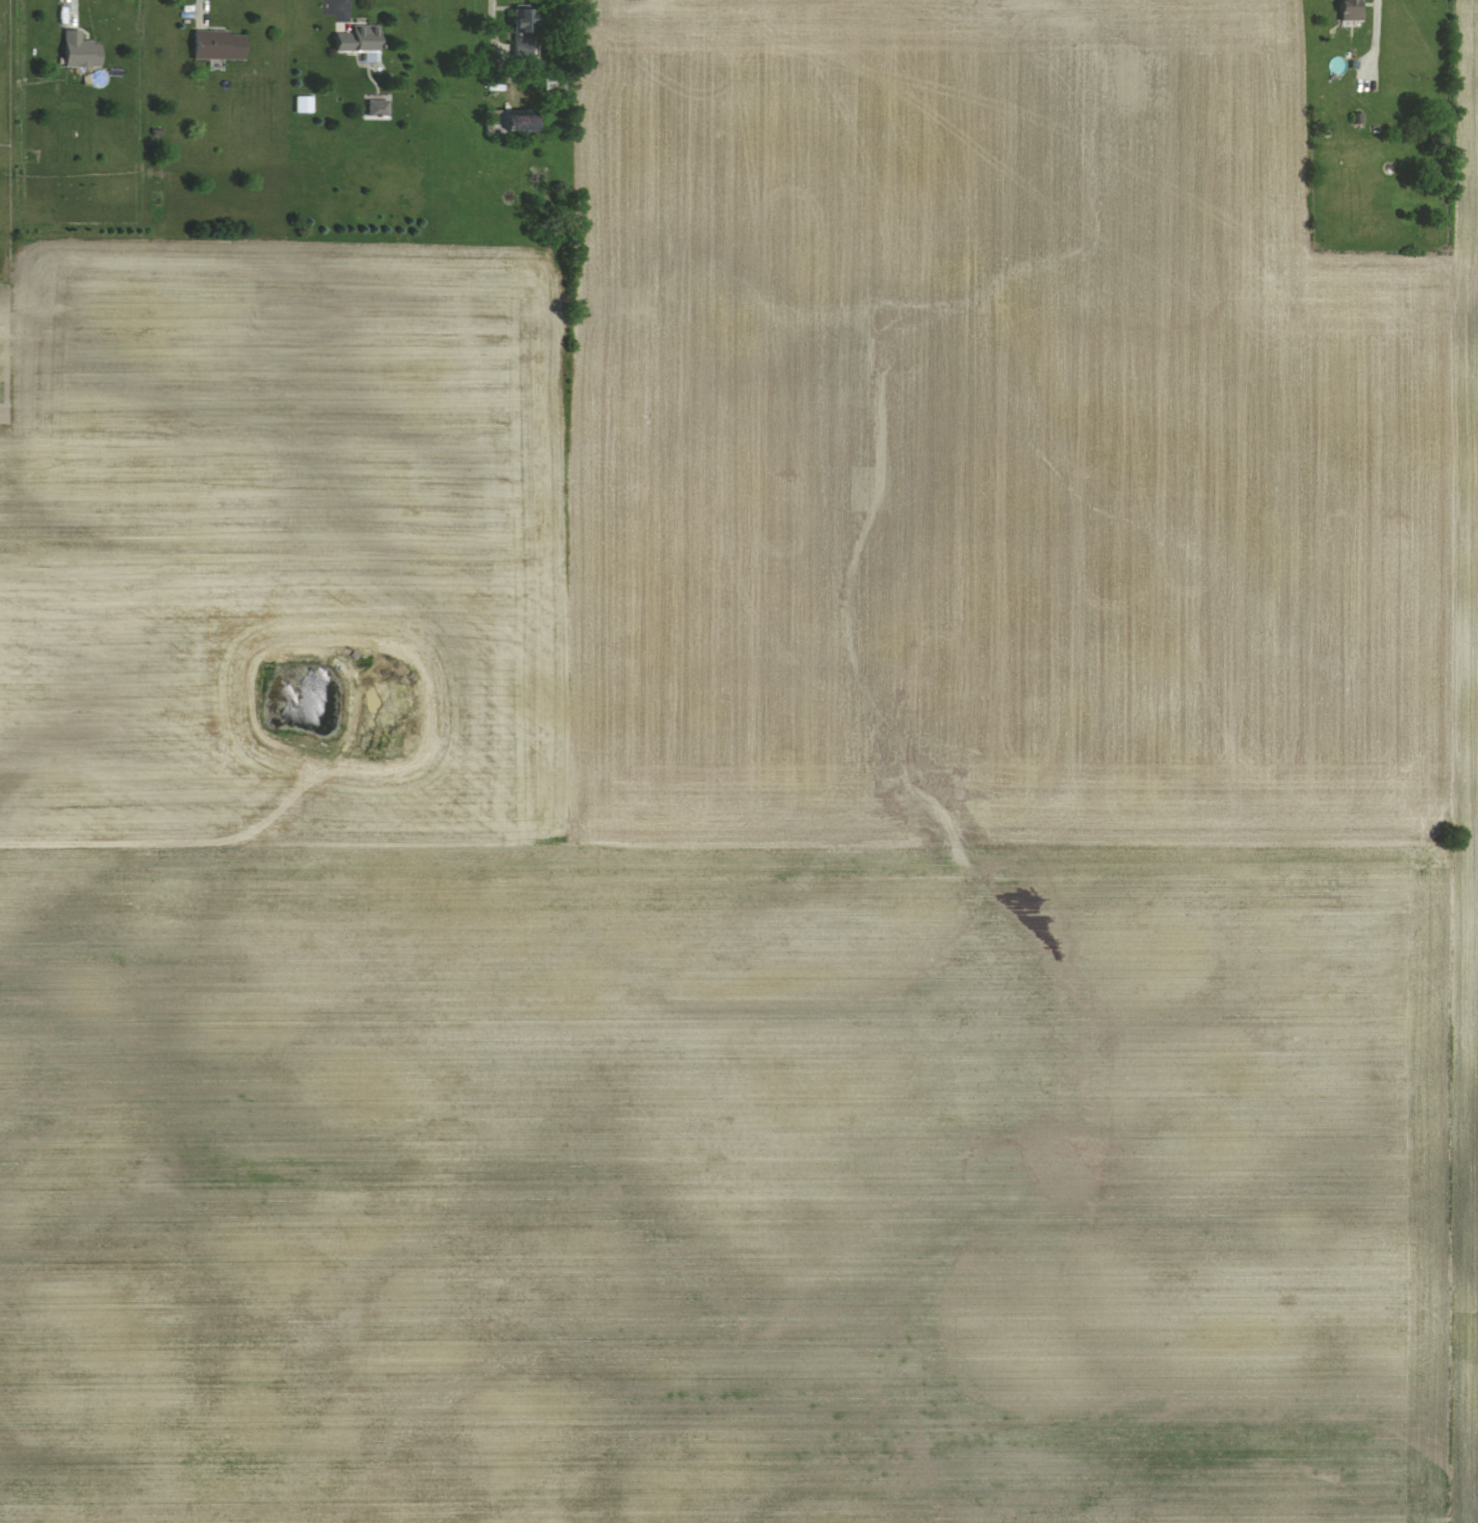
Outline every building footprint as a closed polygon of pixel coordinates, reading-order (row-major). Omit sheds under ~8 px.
[(1361,20),(1361,0),(1340,0),(1340,20),(1361,20)] [(512,58),(534,58),(534,9),(512,9),(512,58)] [(336,51),(378,51),(378,25),(336,25),(336,51)] [(81,29),(64,29),(64,67),(100,67),(100,41),(81,41),(81,29)] [(245,31),(194,31),(194,59),(245,59),(245,31)] [(295,113),(312,113),(312,96),(295,96),(295,113)] [(485,113),(485,135),(533,136),(533,113),(485,113)]
